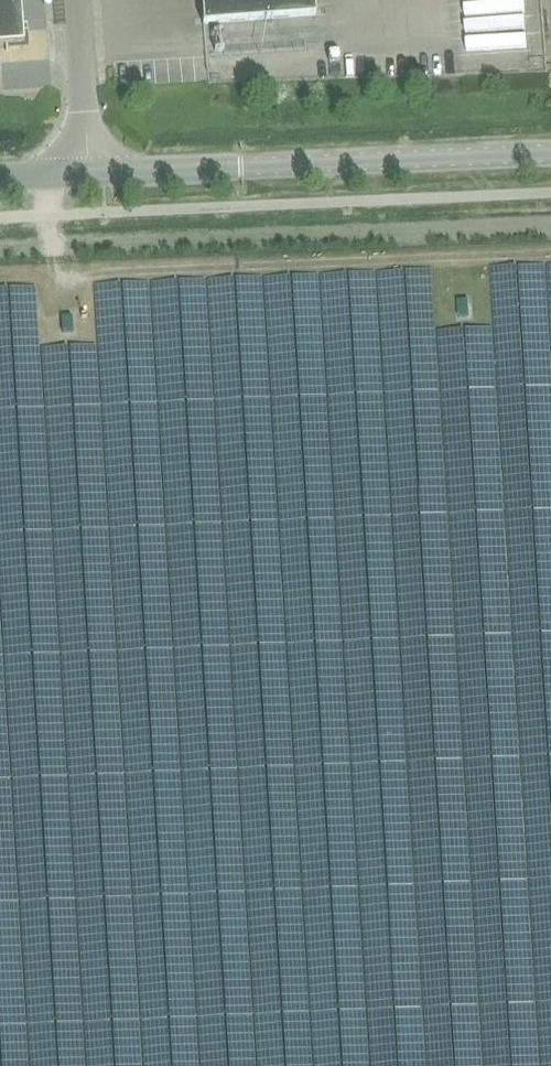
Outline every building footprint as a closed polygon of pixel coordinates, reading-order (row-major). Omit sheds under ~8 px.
[(17,44),(23,37),(20,0),(0,0),(0,46),(17,44)] [(203,24),(315,16),(314,0),(201,0),(203,24)] [(493,66),(459,66),(459,80),(493,80),(493,66)] [(468,299),(457,300),(458,316),(469,315),(468,299)] [(72,315),(61,316),(62,332),(73,332),(72,315)]
